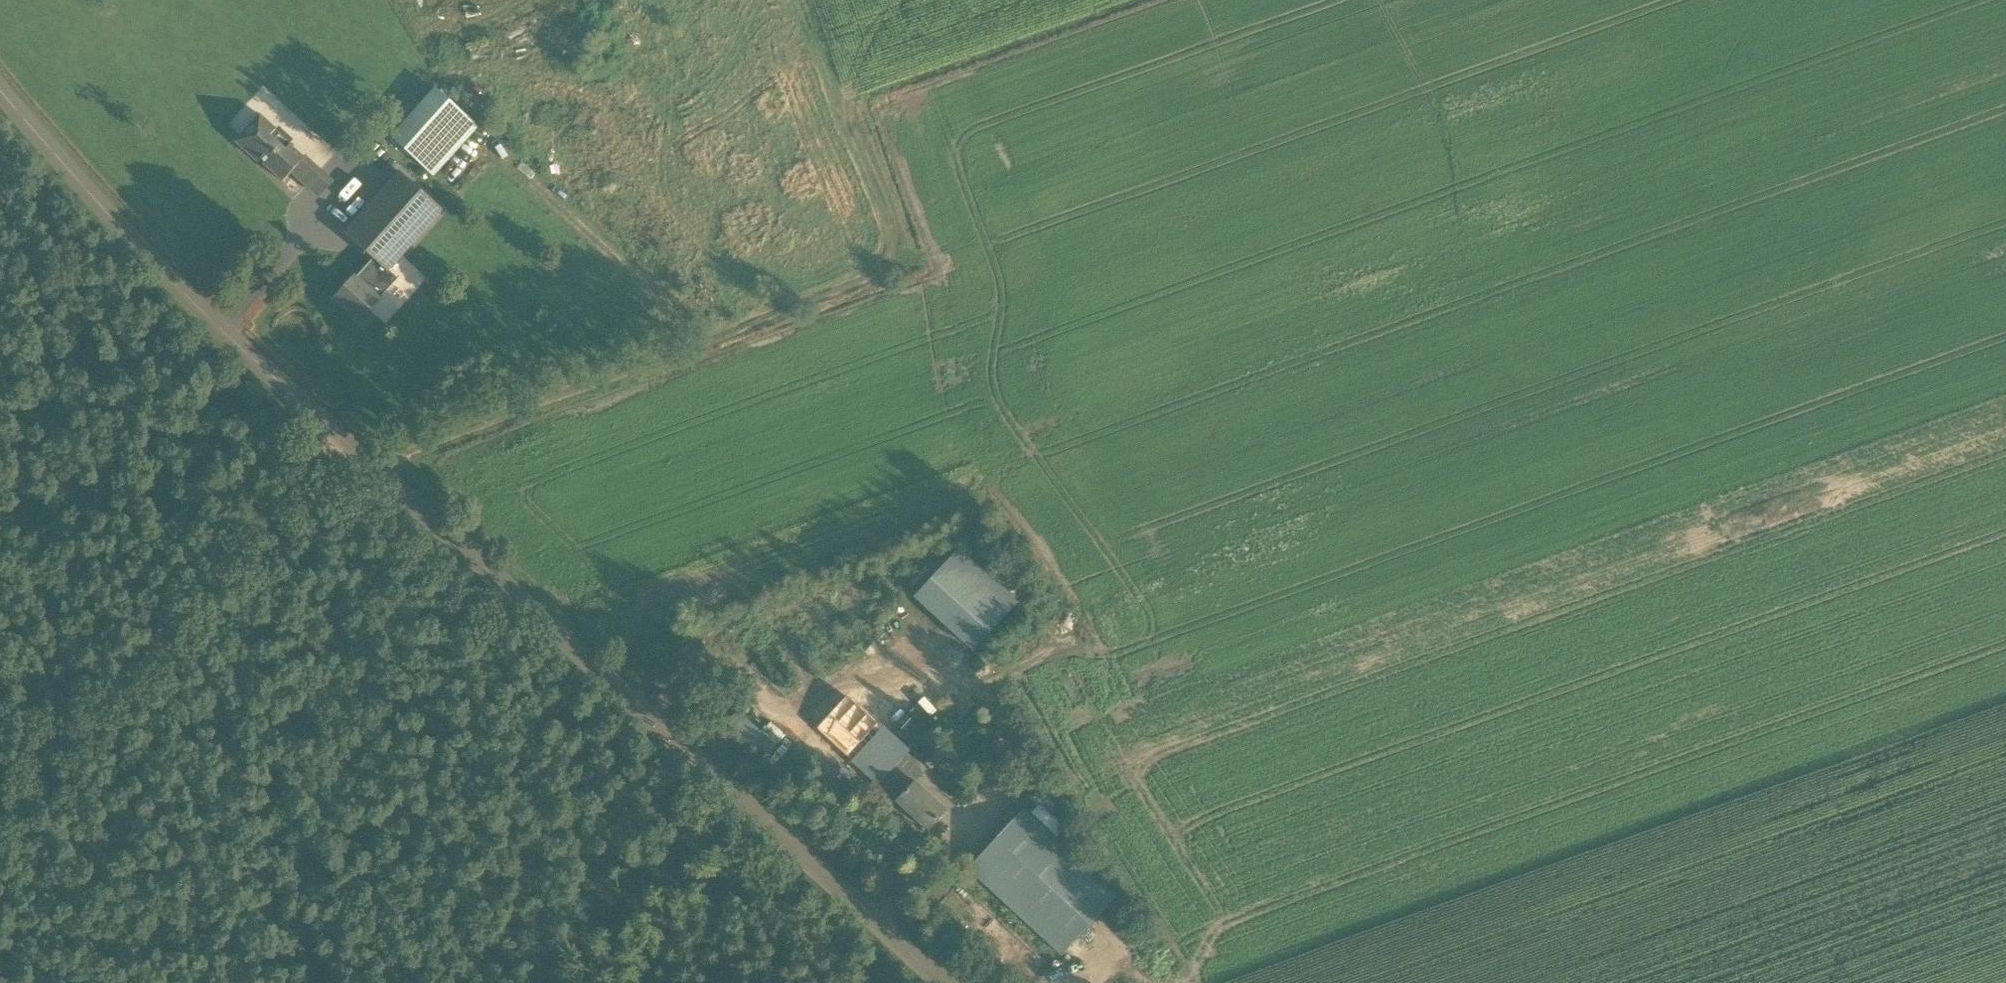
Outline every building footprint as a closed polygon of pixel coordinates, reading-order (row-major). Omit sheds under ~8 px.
[(389,137),(418,163),(463,114),(434,88),(389,137)] [(463,114),(418,163),(433,177),(478,127),(463,114)] [(319,170),(304,156),(302,158),(289,145),(284,150),(269,137),(275,130),(259,115),(235,142),(257,163),(260,160),(264,163),(262,164),(282,182),(290,173),(304,186),(319,170)] [(386,272),(442,210),(399,172),(344,233),(373,259),(355,279),(354,277),(334,298),(360,321),(397,280),(386,272)] [(966,650),(1014,601),(956,545),(909,595),(966,650)] [(896,803),(927,831),(947,809),(916,781),(921,775),(903,759),(899,764),(890,756),(885,763),(831,714),(816,730),(877,785),(880,782),(899,799),(896,803)] [(968,869),(1062,956),(1117,896),(1023,809),(968,869)]
